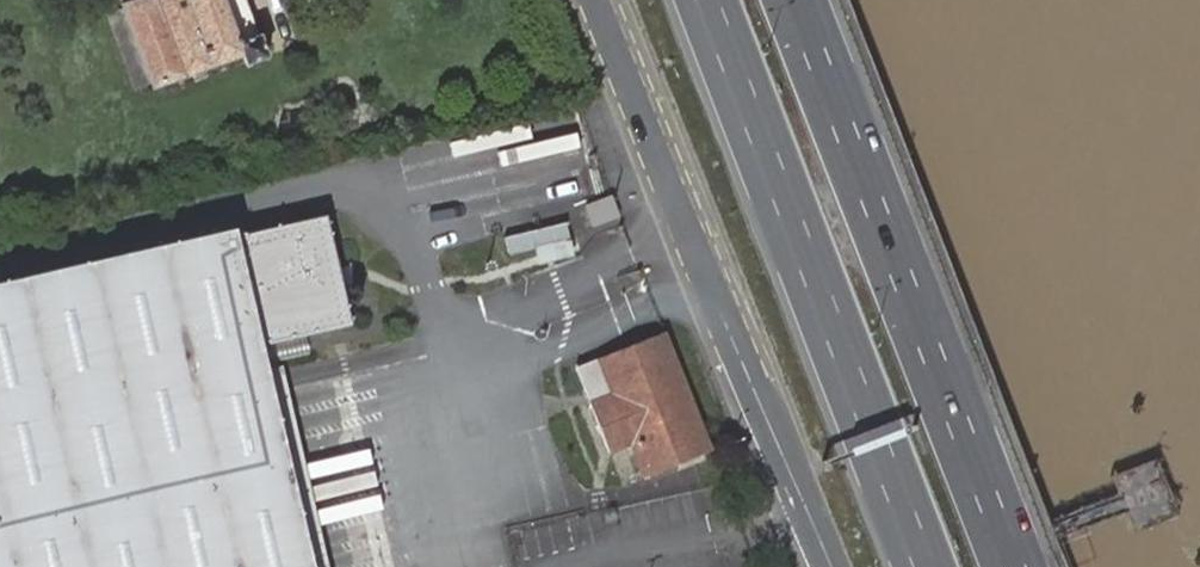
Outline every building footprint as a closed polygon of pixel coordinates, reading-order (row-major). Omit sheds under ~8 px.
[(241,55),(245,65),(268,56),(258,33),(256,34),(244,0),(126,0),(119,3),(151,89),(241,55)] [(613,193),(586,204),(594,226),(621,215),(613,193)] [(259,377),(252,348),(342,325),(313,208),(0,282),(0,566),(305,566),(259,377)] [(568,223),(506,237),(510,254),(572,240),(568,223)] [(712,449),(666,332),(575,366),(610,450),(632,442),(645,475),(712,449)] [(259,377),(305,566),(323,566),(279,372),(259,377)]
